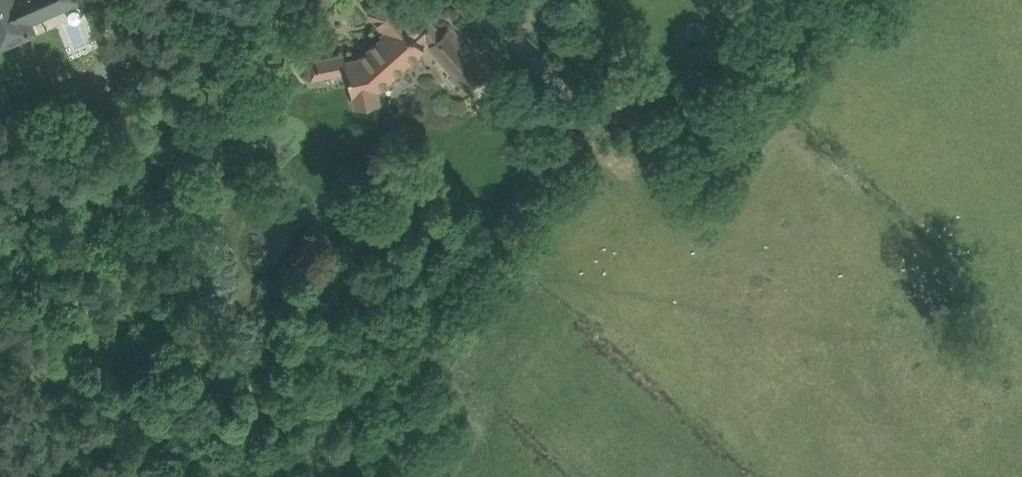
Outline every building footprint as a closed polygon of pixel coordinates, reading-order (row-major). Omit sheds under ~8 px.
[(80,0),(0,0),(0,31),(12,61),(49,45),(37,18),(80,0)] [(378,90),(425,48),(393,14),(377,27),(384,35),(362,56),(345,60),(343,51),(306,61),(311,89),(349,81),(353,98),(359,96),(364,114),(375,110),(370,93),(378,90)] [(455,28),(431,48),(471,94),(495,74),(455,28)]
